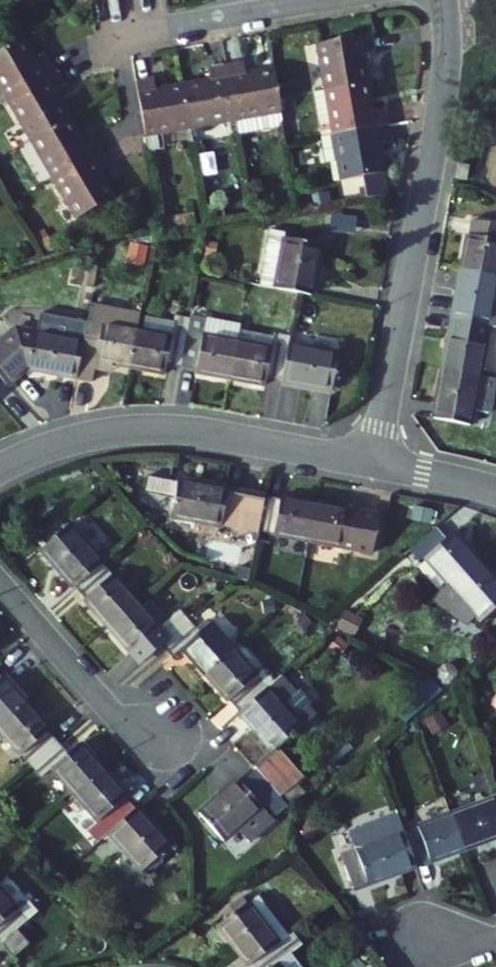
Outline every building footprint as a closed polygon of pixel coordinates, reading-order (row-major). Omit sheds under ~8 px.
[(2,63),(23,99),(71,72),(62,56),(50,63),(38,42),(2,63)] [(378,69),(375,50),(322,58),(328,104),(370,98),(366,70),(378,69)] [(286,109),(283,82),(254,86),(252,71),(235,73),(243,132),(288,126),(286,109)] [(23,99),(49,144),(85,123),(68,95),(80,88),(71,72),(23,99)] [(196,138),(243,132),(235,73),(217,76),(219,91),(190,95),(196,138)] [(154,144),(196,138),(190,95),(165,98),(163,84),(146,87),(154,144)] [(374,126),(370,98),(328,104),(335,149),(388,141),(385,124),(374,126)] [(49,144),(71,182),(119,155),(109,139),(97,145),(85,123),(49,144)] [(390,160),(388,141),(335,149),(342,196),(363,193),(365,211),(386,208),(380,161),(390,160)] [(94,223),(130,203),(115,177),(127,170),(119,155),(71,182),(94,223)] [(466,170),(456,168),(454,182),(464,184),(466,170)] [(459,280),(495,287),(495,236),(472,231),(470,246),(465,245),(459,280)] [(253,298),(269,301),(278,251),(279,248),(263,245),(253,298)] [(269,301),(307,308),(316,257),(278,251),(269,301)] [(459,280),(449,329),(489,336),(495,338),(495,287),(459,280)] [(480,386),(489,336),(449,329),(440,379),(480,386)] [(85,341),(82,359),(75,397),(87,399),(91,381),(124,387),(131,348),(85,341)] [(162,353),(131,348),(124,387),(156,392),(157,382),(172,385),(178,349),(164,347),(162,353)] [(282,360),(332,369),(335,355),(285,347),(282,360)] [(14,349),(0,361),(0,389),(8,399),(11,403),(28,389),(75,397),(82,359),(14,349)] [(229,358),(178,349),(172,385),(187,388),(187,393),(222,399),(229,358)] [(265,364),(229,358),(222,399),(258,405),(260,391),(276,394),(282,360),(266,357),(265,364)] [(332,369),(282,360),(276,394),(276,397),(326,405),(332,369)] [(440,379),(431,430),(471,437),(480,386),(440,379)] [(8,399),(0,389),(0,406),(8,399)] [(155,475),(153,490),(169,493),(172,478),(155,475)] [(270,550),(277,518),(277,513),(189,498),(180,536),(270,553),(270,550)] [(277,518),(270,550),(327,561),(335,524),(294,517),(293,521),(277,518)] [(405,538),(335,524),(327,561),(397,576),(405,538)] [(80,539),(51,563),(84,602),(85,602),(113,578),(80,539)] [(449,551),(422,573),(433,587),(440,582),(461,608),(492,582),(469,555),(459,563),(449,551)] [(92,612),(117,641),(146,617),(113,578),(85,602),(93,612),(92,612)] [(492,582),(461,608),(493,645),(495,643),(495,588),(492,582)] [(146,617),(117,641),(139,668),(166,645),(168,644),(146,617)] [(166,645),(175,656),(203,633),(194,622),(168,644),(166,645)] [(210,641),(203,633),(175,656),(185,667),(194,659),(217,686),(247,661),(223,631),(210,641)] [(280,700),(247,661),(217,686),(239,712),(241,710),(252,723),(280,700)] [(6,733),(36,708),(12,680),(9,682),(1,673),(0,674),(0,726),(6,733)] [(310,706),(294,688),(280,700),(252,723),(250,725),(282,764),(263,779),(289,810),(312,791),(286,760),(326,727),(319,718),(323,716),(313,704),(310,706)] [(59,734),(36,708),(6,733),(39,772),(65,749),(55,737),(59,734)] [(74,759),(65,749),(39,772),(47,781),(57,773),(81,802),(110,777),(86,749),(74,759)] [(132,803),(110,777),(81,802),(114,841),(140,819),(129,806),(132,803)] [(270,818),(246,790),(208,823),(232,850),(270,818)] [(463,826),(477,864),(495,857),(495,814),(463,826)] [(143,817),(140,819),(114,841),(147,880),(176,856),(143,817)] [(477,864),(463,826),(417,843),(429,876),(444,870),(446,875),(477,864)] [(417,843),(352,866),(366,903),(431,880),(429,876),(417,843)] [(7,880),(0,885),(0,929),(1,928),(13,942),(34,925),(40,920),(7,880)] [(295,932),(306,923),(285,896),(274,904),(295,932)] [(274,904),(245,927),(276,966),(277,966),(305,946),(317,937),(306,923),(295,932),(274,904)] [(46,940),(34,925),(13,942),(26,957),(46,940)] [(305,946),(277,966),(304,966),(303,966),(314,958),(305,946)]
